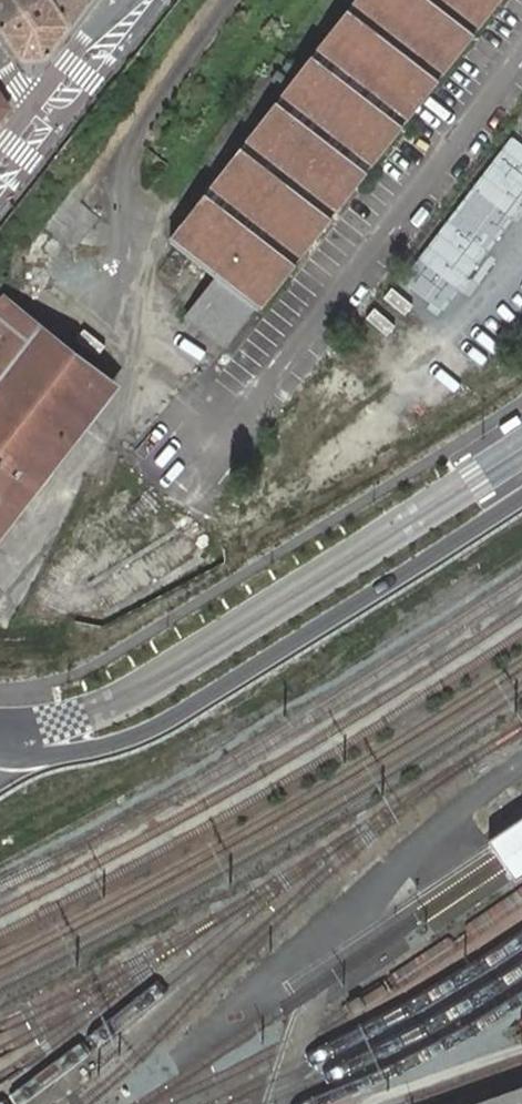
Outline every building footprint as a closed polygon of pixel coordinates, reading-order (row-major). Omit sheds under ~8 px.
[(0,27),(22,58),(45,59),(91,0),(67,0),(60,8),(54,0),(39,0),(0,27)] [(0,27),(39,0),(0,0),(0,26),(0,27)] [(209,286),(186,315),(226,345),(257,305),(259,306),(495,0),(355,0),(171,238),(195,257),(218,274),(209,286)] [(521,206),(521,140),(510,132),(405,281),(447,311),(521,206)] [(117,384),(10,300),(0,313),(0,534),(117,384)] [(489,839),(502,859),(516,879),(521,875),(521,817),(489,839)] [(471,1103),(521,1103),(521,1086),(471,1103)]
